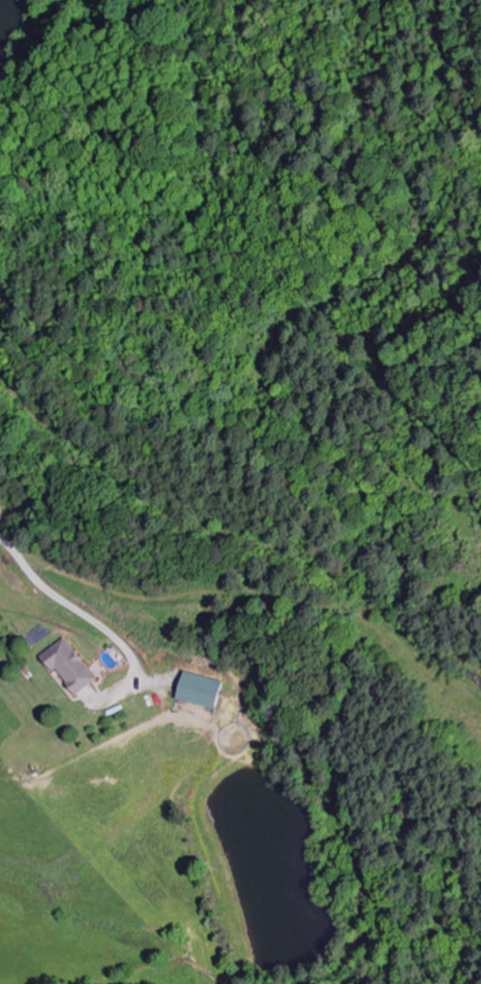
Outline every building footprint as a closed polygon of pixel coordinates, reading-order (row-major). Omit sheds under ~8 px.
[(95,683),(65,639),(38,658),(50,674),(56,670),(74,697),(95,683)] [(174,701),(214,710),(220,682),(181,673),(174,701)]
